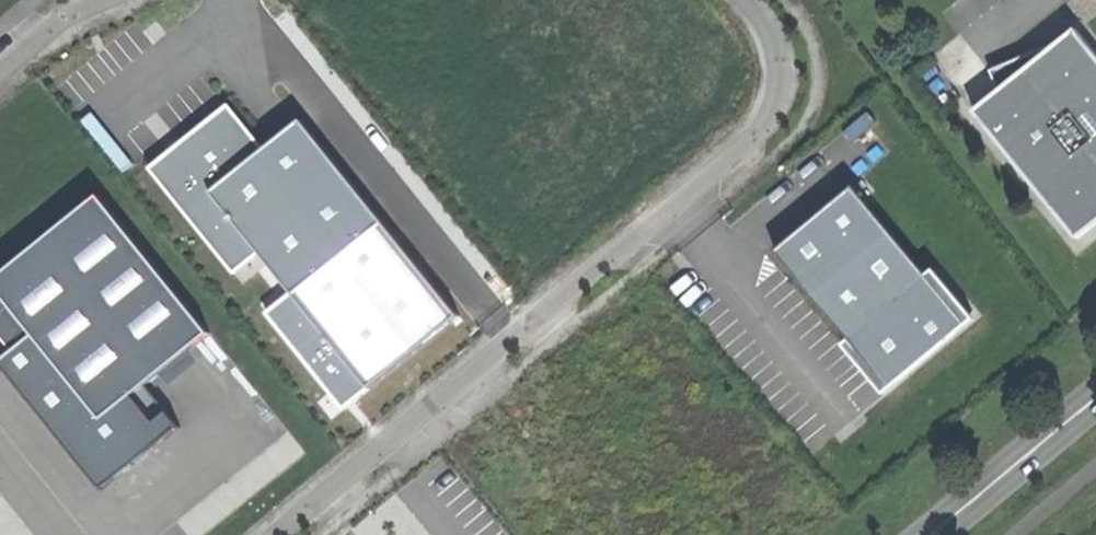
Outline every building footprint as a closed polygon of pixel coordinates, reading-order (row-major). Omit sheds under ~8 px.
[(1083,244),(1095,234),(1095,54),(1082,38),(1072,46),(998,75),(1006,95),(982,115),(1083,244)] [(232,107),(155,170),(238,274),(264,252),(299,297),(389,225),(307,124),(271,154),(232,107)] [(932,279),(859,191),(784,253),(857,341),(849,347),(890,395),(980,321),(940,273),(932,279)] [(212,333),(106,196),(0,277),(0,279),(105,415),(212,333)]
